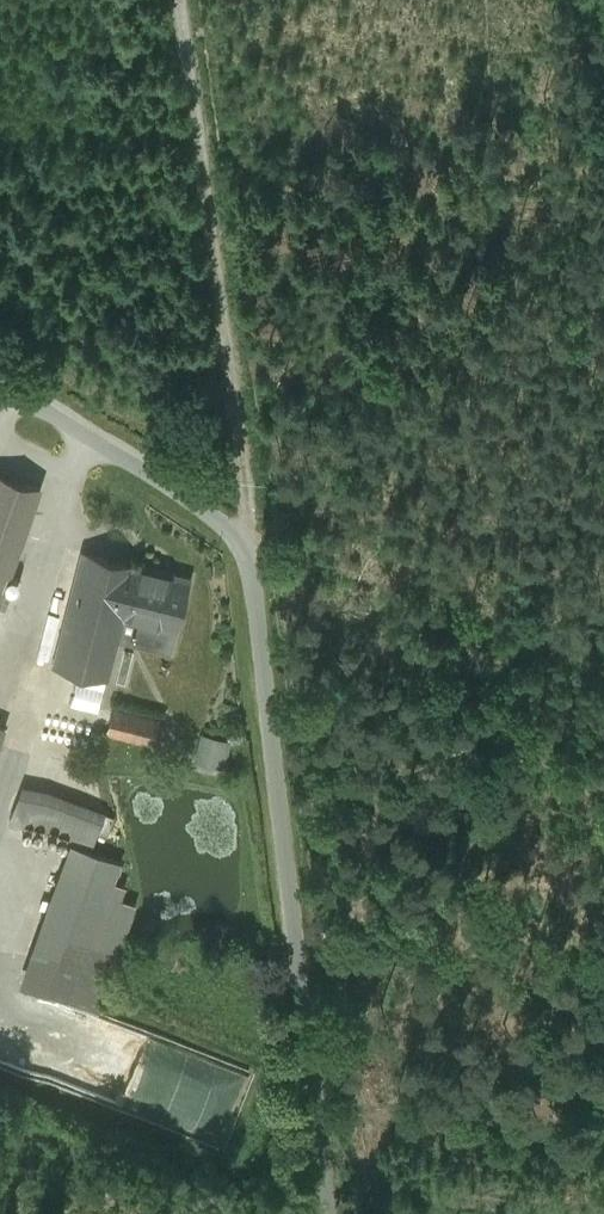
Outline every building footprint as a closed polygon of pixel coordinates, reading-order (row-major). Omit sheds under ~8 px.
[(0,467),(0,588),(40,482),(0,467)] [(136,564),(82,550),(81,551),(82,551),(53,662),(52,662),(52,663),(107,677),(107,676),(117,638),(116,638),(136,564)] [(189,577),(136,564),(116,638),(117,638),(169,651),(175,630),(176,630),(189,577)] [(160,722),(112,709),(106,733),(154,745),(160,722)] [(228,743),(204,737),(197,761),(222,767),(228,743)] [(104,813),(21,781),(9,813),(92,844),(104,813)] [(119,862),(70,843),(30,951),(107,981),(134,904),(107,894),(119,862)]
